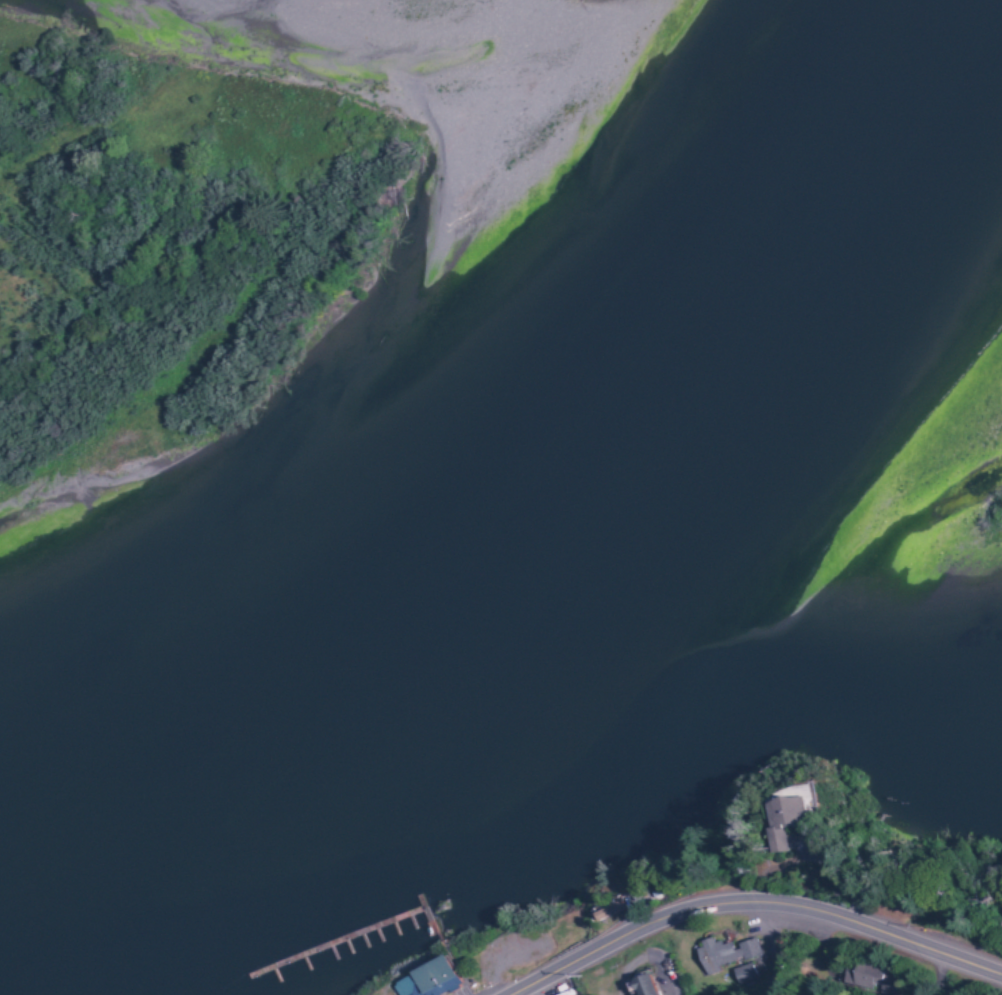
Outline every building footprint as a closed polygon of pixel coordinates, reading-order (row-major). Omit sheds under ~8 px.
[(771,852),(788,851),(786,823),(810,821),(808,796),(767,800),(771,852)] [(597,920),(624,909),(620,899),(593,911),(597,920)] [(756,937),(733,943),(732,939),(715,944),(713,937),(700,940),(702,946),(696,948),(703,975),(719,971),(717,964),(742,958),(742,960),(760,955),(756,937)] [(398,994),(438,994),(460,984),(445,955),(391,982),(398,994)] [(736,983),(755,978),(751,962),(732,967),(736,983)] [(636,994),(660,994),(649,970),(629,979),(636,994)]
